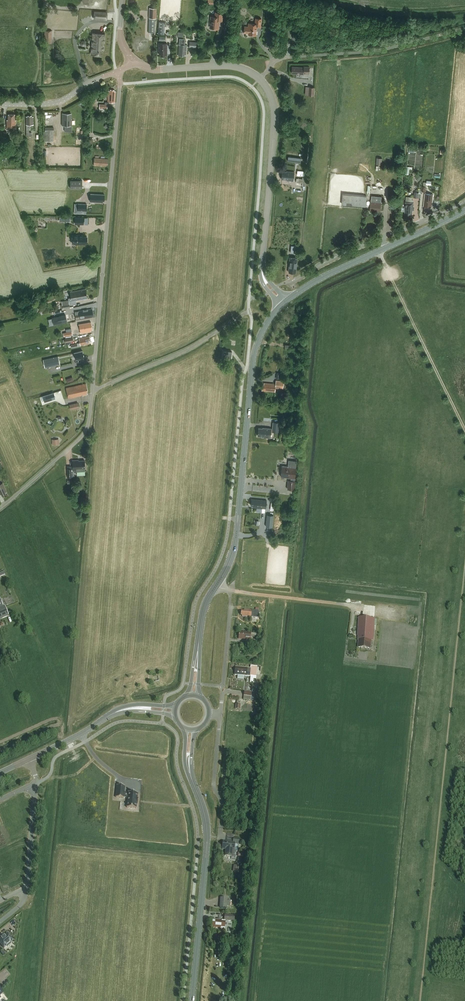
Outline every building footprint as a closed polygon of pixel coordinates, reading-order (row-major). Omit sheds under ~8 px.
[(222,21),(223,13),(215,12),(215,17),(210,17),(210,21),(211,22),(210,28),(219,29),(220,21),(222,21)] [(244,26),(244,33),(248,33),(248,34),(256,35),(257,27),(261,27),(262,19),(255,18),(255,24),(248,23),(248,26),(244,26)] [(274,37),(275,27),(266,27),(265,36),(274,37)] [(91,53),(101,54),(101,49),(103,49),(104,33),(93,32),(91,53)] [(165,55),(167,55),(167,43),(159,43),(159,50),(159,54),(160,54),(160,56),(165,56),(165,55)] [(108,90),(107,104),(100,103),(99,107),(102,107),(106,108),(107,108),(112,108),(113,102),(115,102),(116,91),(115,91),(115,89),(110,89),(110,90),(108,90)] [(16,127),(16,119),(15,119),(15,113),(8,113),(8,119),(7,119),(7,127),(16,127)] [(62,113),(62,125),(65,125),(72,125),(72,118),(71,118),(71,113),(62,113)] [(43,131),(43,140),(51,140),(51,131),(54,131),(54,127),(45,127),(45,131),(43,131)] [(108,165),(108,159),(94,158),(93,165),(106,166),(106,164),(108,165)] [(293,181),(294,172),(287,172),(283,172),(282,179),(287,180),(293,181)] [(296,178),(296,182),(302,183),(302,186),(305,187),(306,179),(296,178)] [(71,188),(82,188),(82,180),(71,180),(71,188)] [(104,193),(90,193),(90,201),(103,201),(103,199),(104,199),(104,193)] [(432,207),(433,194),(425,193),(424,206),(426,206),(425,208),(430,209),(430,207),(432,207)] [(366,207),(367,196),(344,194),(343,205),(366,207)] [(372,196),(371,210),(381,211),(382,197),(372,196)] [(402,207),(402,211),(405,211),(405,214),(412,215),(412,210),(414,210),(414,208),(413,208),(414,203),(413,203),(412,203),(413,202),(411,202),(412,199),(412,197),(406,196),(406,202),(405,207),(402,207)] [(72,237),(72,241),(73,241),(73,243),(83,243),(83,242),(87,242),(87,236),(83,236),(83,235),(73,235),(73,237),(72,237)] [(296,273),(297,258),(290,257),(289,272),(296,273)] [(72,300),(87,297),(85,288),(70,291),(72,300)] [(75,312),(75,314),(76,319),(80,319),(93,317),(93,315),(94,315),(92,309),(79,311),(75,312)] [(65,314),(52,317),(53,324),(67,322),(65,314)] [(91,321),(79,324),(80,326),(81,332),(90,330),(91,330),(91,329),(93,329),(91,321)] [(89,342),(91,341),(89,335),(79,338),(80,342),(80,345),(90,343),(89,342)] [(75,359),(84,356),(83,350),(74,352),(75,359)] [(45,367),(60,364),(58,355),(43,359),(45,367)] [(264,383),(264,384),(262,384),(262,389),(264,389),(263,391),(275,392),(275,388),(283,388),(284,381),(276,380),(276,383),(276,384),(264,383)] [(86,390),(88,390),(86,382),(66,387),(69,398),(87,394),(86,390)] [(53,392),(42,396),(44,402),(55,398),(53,392)] [(272,428),(263,427),(263,428),(258,427),(258,435),(262,436),(270,437),(271,431),(278,432),(279,422),(273,422),(272,428)] [(74,470),(85,470),(85,467),(85,460),(79,460),(79,459),(73,459),(73,468),(73,470),(74,470)] [(295,477),(297,460),(289,460),(288,466),(282,465),(281,476),(291,477),(291,480),(288,480),(287,488),(294,489),(296,477),(295,477)] [(267,501),(254,499),(252,499),(251,505),(253,505),(253,507),(266,508),(267,501)] [(5,606),(0,608),(0,619),(9,615),(5,606)] [(373,640),(375,619),(359,618),(357,635),(358,635),(358,638),(359,638),(358,648),(370,649),(371,640),(373,640)] [(250,677),(250,676),(256,677),(256,679),(253,679),(253,683),(255,684),(256,677),(257,667),(251,666),(250,669),(236,667),(235,675),(250,677)] [(251,701),(252,693),(252,689),(249,689),(249,690),(245,689),(244,692),(243,699),(251,701)] [(137,799),(138,793),(128,792),(128,793),(124,793),(125,786),(117,785),(116,797),(124,798),(124,797),(128,798),(127,808),(136,809),(137,803),(138,803),(138,799),(137,799)] [(233,838),(233,840),(233,842),(223,841),(222,849),(226,850),(225,856),(233,857),(234,851),(238,851),(238,845),(239,839),(233,838)] [(220,897),(219,908),(227,908),(227,905),(229,905),(230,901),(227,901),(227,898),(220,897)] [(212,927),(225,928),(225,932),(231,932),(232,921),(234,921),(234,916),(224,915),(224,920),(213,919),(212,921),(211,921),(210,925),(212,925),(212,927)] [(0,940),(0,943),(4,948),(7,945),(8,946),(11,943),(11,942),(13,940),(8,933),(5,936),(4,935),(1,938),(2,938),(0,940)]
